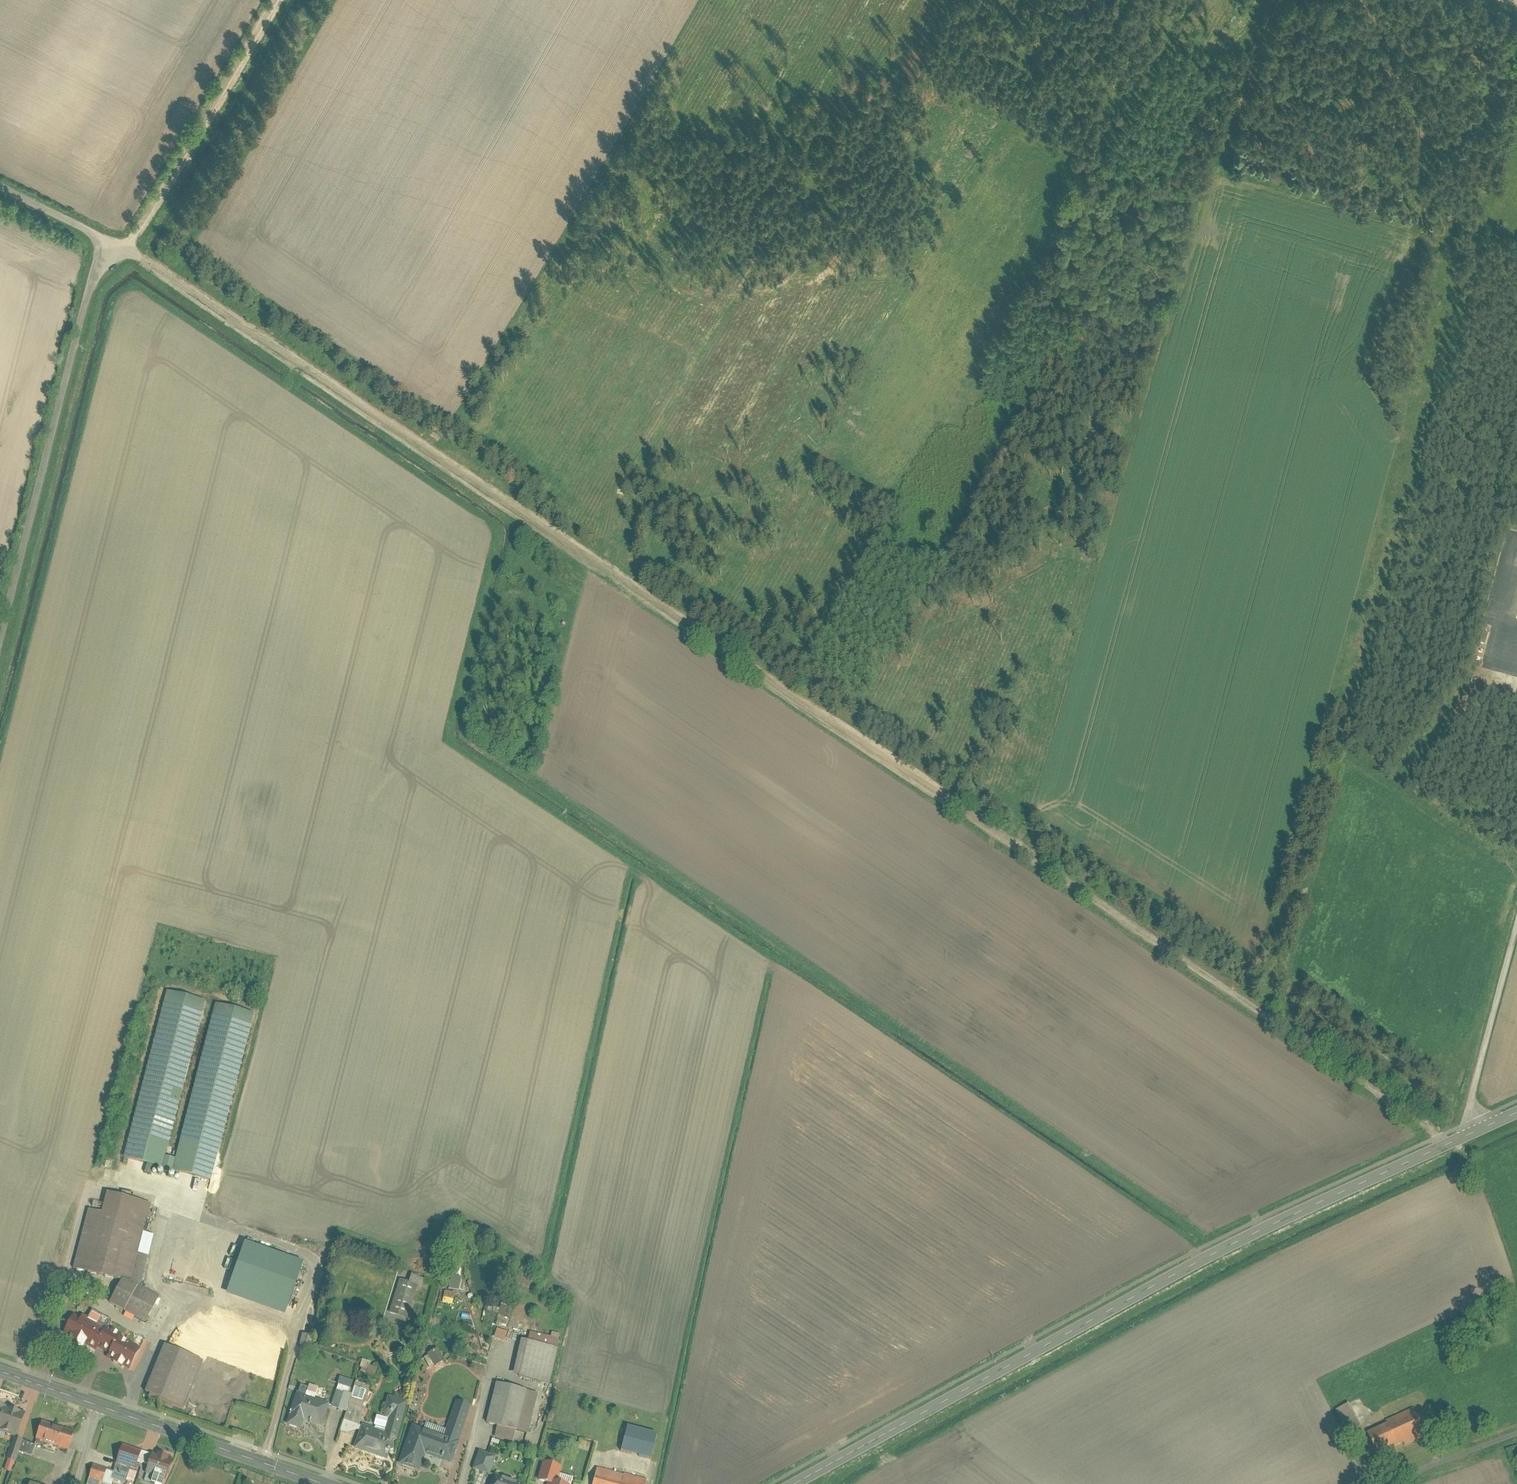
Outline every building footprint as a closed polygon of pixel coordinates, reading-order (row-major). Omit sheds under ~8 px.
[(206,1001),(168,991),(125,1159),(163,1169),(206,1001)] [(256,1013),(217,1003),(174,1171),(213,1181),(256,1013)] [(103,1212),(90,1209),(75,1270),(142,1287),(156,1235),(144,1231),(151,1205),(108,1194),(103,1212)] [(305,1263),(246,1243),(202,1350),(270,1375),(305,1263)] [(453,1275),(450,1289),(460,1291),(462,1277),(453,1275)] [(123,1278),(110,1303),(147,1323),(160,1297),(123,1278)] [(420,1285),(401,1279),(387,1323),(405,1329),(420,1285)] [(452,1304),(453,1292),(444,1291),(442,1303),(452,1304)] [(107,1359),(131,1371),(142,1349),(120,1338),(123,1334),(107,1326),(106,1329),(75,1314),(65,1335),(97,1351),(99,1348),(110,1354),(107,1359)] [(529,1340),(522,1338),(513,1377),(551,1386),(559,1349),(558,1347),(562,1333),(553,1331),(552,1336),(545,1334),(546,1329),(533,1326),(532,1331),(531,1331),(529,1340)] [(498,1329),(495,1337),(506,1341),(509,1333),(498,1329)] [(205,1361),(166,1344),(145,1392),(185,1409),(205,1361)] [(429,1355),(426,1357),(431,1366),(435,1364),(436,1367),(446,1361),(439,1348),(428,1354),(429,1355)] [(358,1371),(374,1376),(377,1367),(361,1362),(358,1371)] [(372,1386),(341,1376),(331,1407),(348,1412),(350,1406),(364,1410),(372,1386)] [(540,1393),(498,1383),(488,1424),(498,1426),(496,1438),(513,1442),(516,1430),(531,1434),(540,1393)] [(299,1393),(298,1392),(291,1413),(292,1414),(288,1425),(302,1430),(305,1421),(323,1427),(331,1403),(316,1399),(320,1388),(310,1385),(309,1388),(301,1385),(299,1393)] [(410,1402),(390,1396),(385,1412),(385,1416),(387,1418),(391,1419),(386,1433),(363,1425),(354,1449),(389,1461),(396,1442),(399,1440),(410,1402)] [(473,1405),(457,1400),(445,1435),(413,1424),(399,1464),(421,1471),(426,1455),(453,1464),(473,1405)] [(1336,1410),(1352,1439),(1364,1432),(1348,1403),(1336,1410)] [(17,1438),(26,1413),(0,1404),(0,1432),(17,1438)] [(1413,1410),(1385,1421),(1386,1425),(1367,1433),(1376,1455),(1402,1444),(1403,1446),(1424,1438),(1413,1410)] [(37,1438),(69,1449),(75,1430),(44,1419),(37,1438)] [(655,1433),(624,1425),(617,1451),(648,1459),(655,1433)] [(20,1451),(24,1441),(15,1438),(8,1459),(9,1459),(5,1470),(13,1473),(20,1451)] [(37,1445),(24,1441),(20,1451),(33,1456),(37,1445)] [(143,1450),(123,1444),(114,1470),(94,1463),(89,1478),(104,1483),(106,1477),(128,1483),(129,1479),(136,1482),(139,1471),(137,1470),(143,1450)] [(498,1457),(481,1450),(474,1470),(491,1476),(498,1457)] [(158,1453),(155,1460),(152,1459),(146,1474),(155,1477),(153,1483),(154,1483),(165,1483),(166,1480),(167,1481),(172,1465),(168,1464),(170,1457),(158,1453)] [(545,1462),(539,1481),(549,1483),(560,1483),(557,1483),(562,1468),(545,1462)] [(597,1466),(592,1483),(644,1483),(646,1478),(623,1472),(623,1474),(597,1466)] [(495,1473),(491,1483),(525,1483),(495,1473)]
